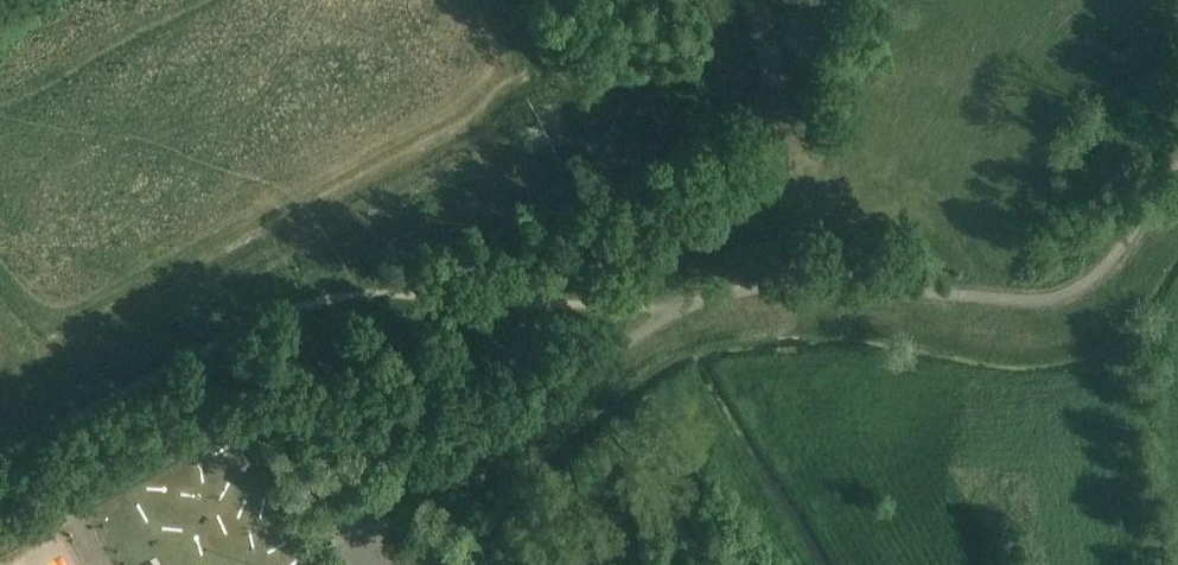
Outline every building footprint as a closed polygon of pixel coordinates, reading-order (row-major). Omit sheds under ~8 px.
[(73,549),(54,559),(57,564),(83,564),(73,549)]
